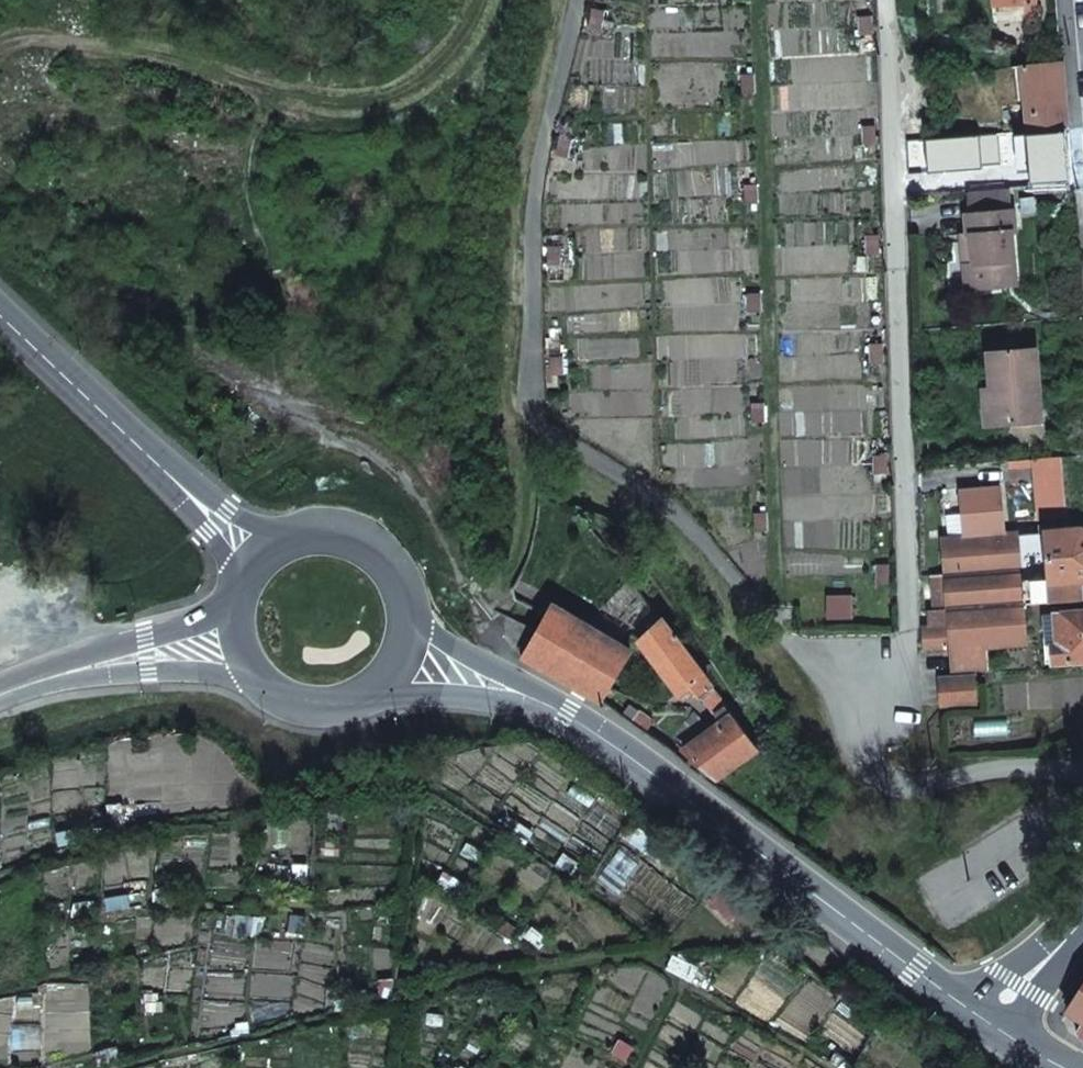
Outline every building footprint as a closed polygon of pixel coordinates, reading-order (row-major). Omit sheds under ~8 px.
[(587,9),(585,28),(596,29),(598,10),(587,9)] [(868,36),(868,16),(857,16),(858,36),(868,36)] [(1021,130),(1067,126),(1064,96),(1061,57),(1016,61),(1021,130)] [(751,95),(751,75),(739,76),(741,95),(751,95)] [(1069,152),(1067,126),(1021,130),(1025,180),(1071,176),(1069,152)] [(860,128),(862,147),(873,147),(872,127),(860,128)] [(560,160),(565,141),(555,139),(550,158),(560,160)] [(755,206),(755,187),(743,187),(743,206),(755,206)] [(1015,231),(1013,211),(1010,211),(1008,189),(969,191),(971,214),(966,215),(967,236),(977,235),(977,246),(963,247),(964,266),(974,265),(976,288),(1016,285),(1014,258),(1011,232),(1015,231)] [(967,236),(962,236),(963,247),(977,246),(977,235),(967,236)] [(877,255),(876,236),(865,236),(866,255),(877,255)] [(554,265),(553,246),(542,247),(543,266),(554,265)] [(964,266),(966,289),(976,288),(974,265),(964,266)] [(758,315),(757,296),(746,297),(748,316),(758,315)] [(868,344),(868,364),(879,363),(879,344),(868,344)] [(983,389),(986,425),(1041,421),(1038,385),(1036,349),(988,352),(991,389),(983,389)] [(560,376),(556,358),(546,360),(549,379),(560,376)] [(762,424),(760,405),(750,406),(751,425),(762,424)] [(1063,455),(1031,458),(1036,520),(1068,517),(1063,455)] [(884,475),(884,456),(873,456),(873,475),(884,475)] [(1005,534),(1001,484),(956,489),(961,537),(1005,534)] [(764,533),(763,514),(753,514),(754,534),(764,533)] [(1081,528),(1044,531),(1045,536),(1020,538),(1025,605),(1082,600),(1082,530),(1081,528)] [(961,537),(944,538),(946,574),(932,575),(935,611),(949,609),(951,627),(951,635),(954,671),(987,669),(986,648),(1028,644),(1025,605),(1020,538),(1019,533),(1005,534),(961,537)] [(887,585),(887,565),(875,566),(876,585),(887,585)] [(521,657),(602,703),(633,652),(551,605),(521,657)] [(782,608),(784,618),(793,617),(791,607),(782,608)] [(1043,614),(1045,638),(1056,637),(1057,650),(1050,650),(1051,664),(1074,662),(1073,657),(1082,656),(1082,611),(1043,614)] [(640,640),(681,692),(692,683),(699,693),(711,684),(663,619),(640,640)] [(922,649),(943,648),(942,636),(951,635),(951,627),(921,630),(922,649)] [(975,674),(939,675),(939,680),(941,706),(977,704),(975,674)] [(715,780),(758,747),(733,714),(711,684),(699,693),(721,722),(682,751),(715,780)] [(1082,1040),(1082,985),(1067,1011),(1082,1021),(1076,1032),(1080,1038),(1082,1040)]
